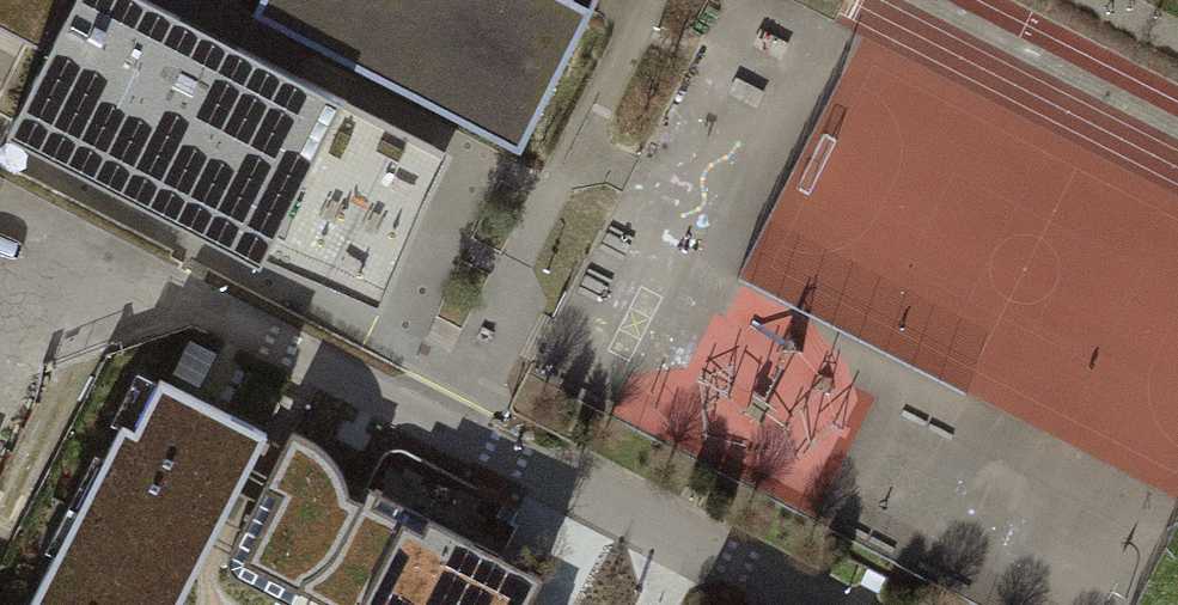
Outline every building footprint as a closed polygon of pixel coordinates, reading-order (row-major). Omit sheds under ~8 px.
[(40,47),(65,0),(0,0),(0,28),(40,47)] [(142,0),(75,0),(7,135),(264,265),(270,255),(385,305),(455,157),(347,100),(142,0)] [(255,13),(524,149),(598,0),(261,0),(255,13)] [(231,503),(270,427),(151,366),(31,604),(179,604),(231,503)] [(354,480),(328,445),(295,428),(231,554),(334,604),(528,604),(543,574),(354,480)]
